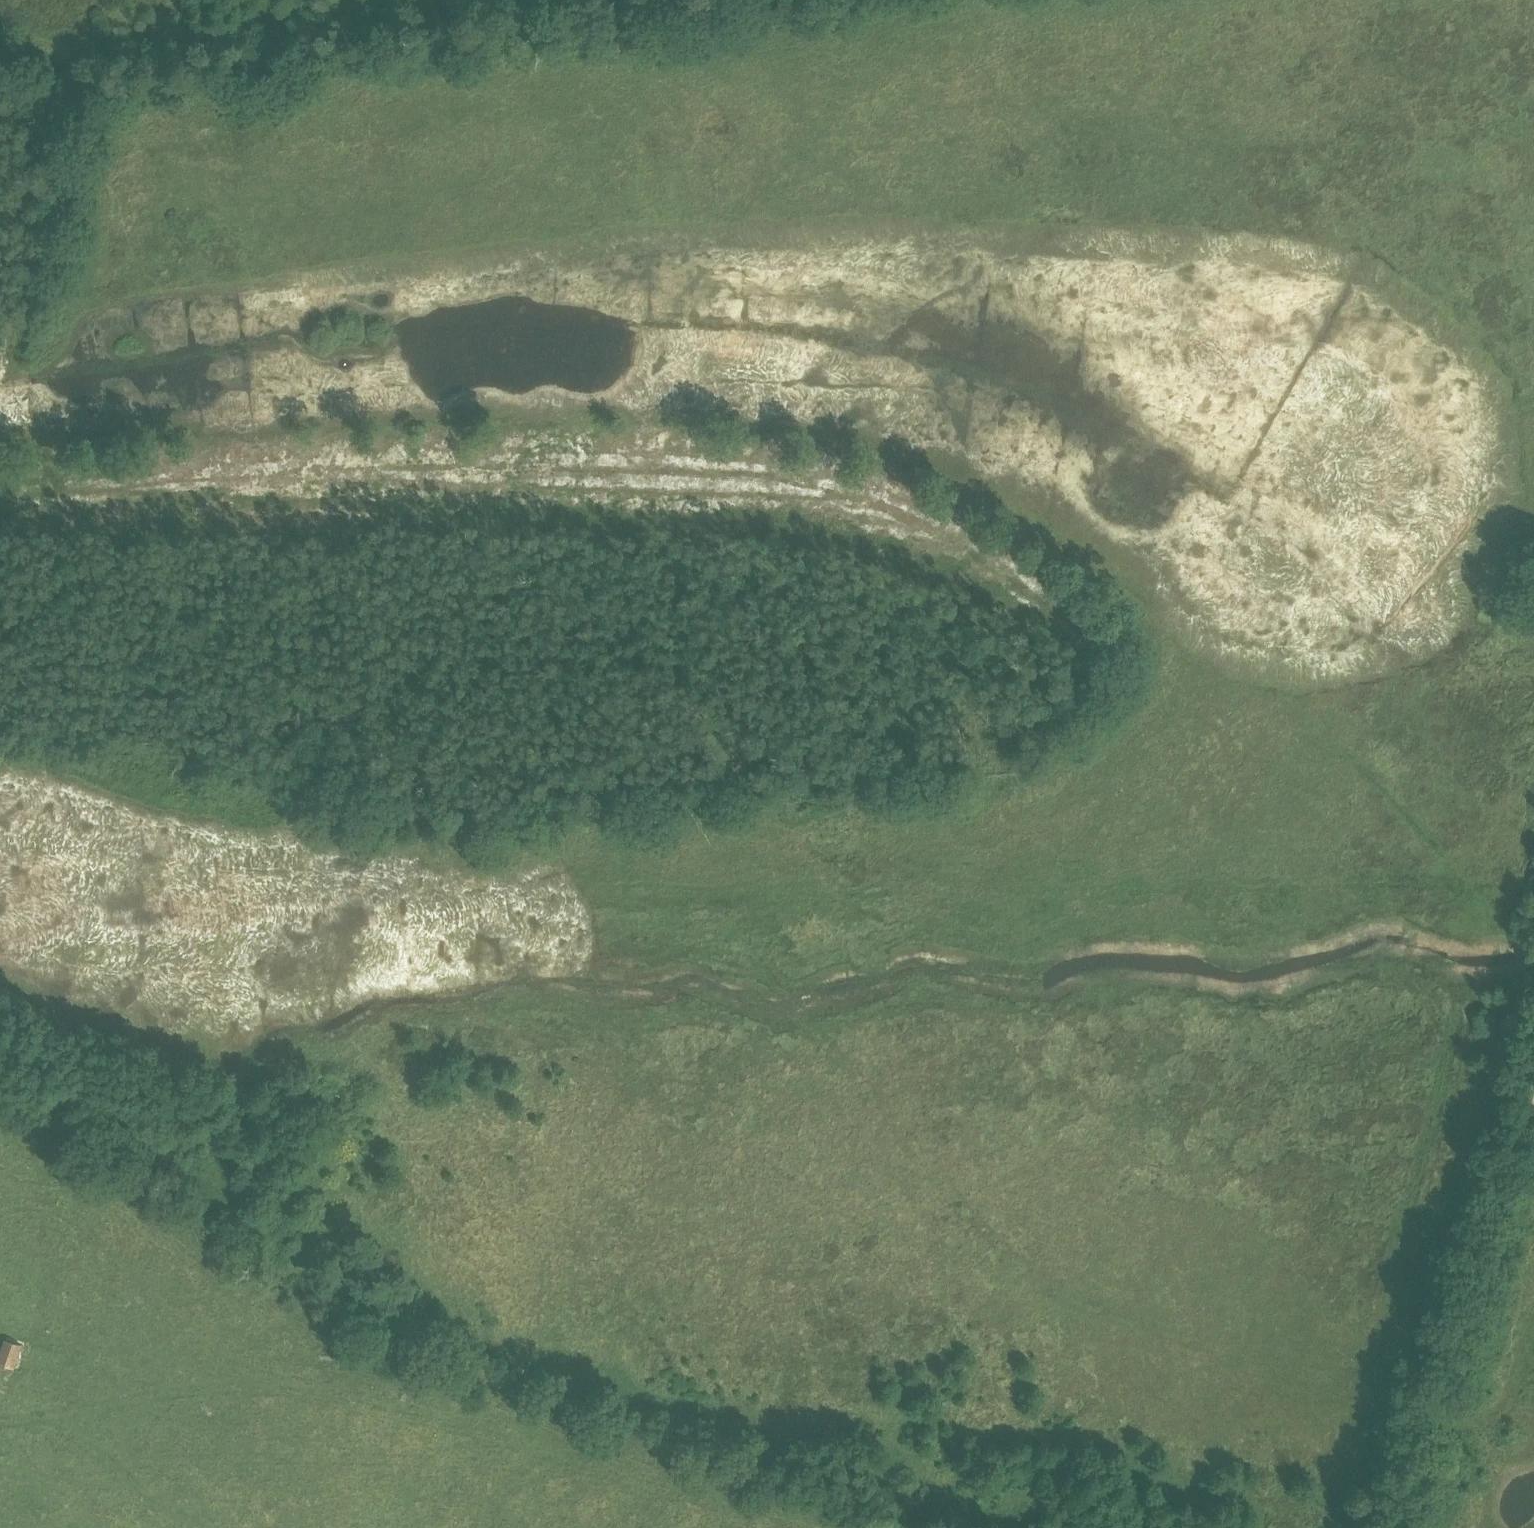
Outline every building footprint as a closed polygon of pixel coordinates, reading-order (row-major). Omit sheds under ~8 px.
[(27,1346),(4,1339),(0,1350),(0,1364),(18,1369),(27,1346)]
